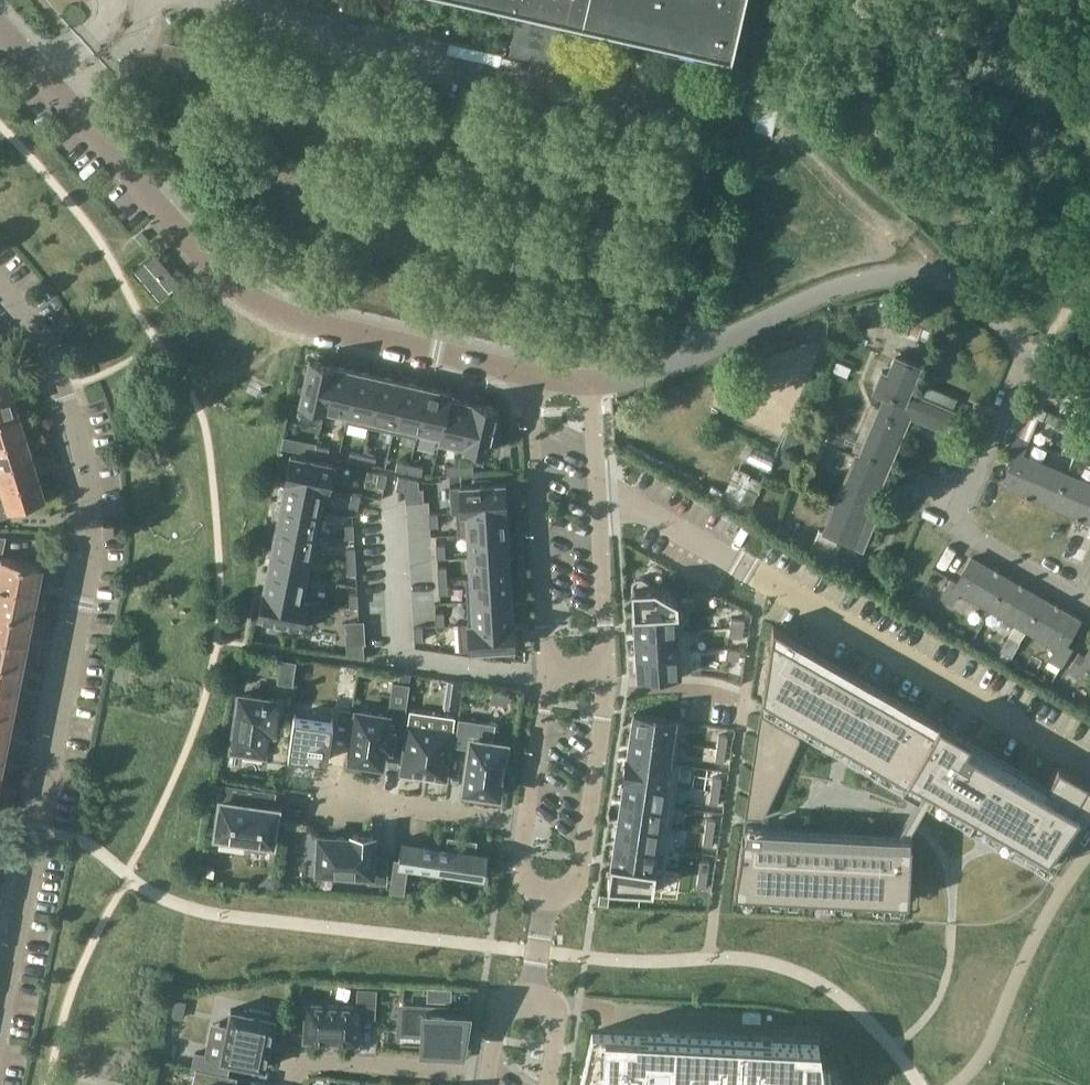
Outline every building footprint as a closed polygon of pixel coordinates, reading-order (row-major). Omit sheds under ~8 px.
[(596,20),(731,50),(742,0),(509,0),(520,3),(509,51),(552,61),(563,12),(596,20)] [(158,254),(137,271),(163,301),(183,284),(158,254)] [(891,299),(857,302),(860,327),(880,323),(918,340),(920,334),(929,338),(936,321),(916,313),(917,310),(891,299)] [(876,386),(876,387),(887,392),(904,400),(900,408),(909,412),(912,413),(946,427),(946,428),(947,428),(954,410),(907,391),(919,363),(895,353),(888,371),(883,369),(882,370),(884,371),(878,387),(876,386)] [(310,359),(299,407),(324,413),(335,365),(310,359)] [(12,392),(5,370),(3,371),(1,364),(0,365),(0,395),(12,392)] [(335,365),(324,413),(346,418),(347,418),(358,370),(335,365)] [(346,418),(346,420),(370,426),(382,376),(358,370),(347,418),(346,418)] [(382,376),(370,426),(393,431),(405,381),(382,376)] [(405,381),(393,431),(418,437),(418,434),(417,434),(428,386),(405,381)] [(428,386),(417,434),(418,434),(440,439),(450,396),(451,397),(452,392),(428,386)] [(19,413),(12,392),(0,395),(0,419),(19,413)] [(825,529),(824,530),(840,537),(862,546),(863,545),(861,544),(880,501),(882,502),(882,501),(873,497),(885,468),(887,469),(891,459),(889,458),(909,412),(900,408),(904,400),(887,392),(881,408),(863,450),(861,456),(857,454),(856,455),(858,456),(827,530),(825,529)] [(450,396),(440,439),(464,445),(473,402),(451,397),(450,396)] [(473,402),(464,445),(489,450),(492,437),(496,438),(500,422),(496,421),(499,408),(473,402)] [(1014,457),(1003,483),(1026,493),(1025,496),(1028,498),(1029,495),(1053,505),(1067,473),(1022,454),(1028,442),(1039,417),(1043,418),(1047,410),(1030,403),(1016,436),(1008,454),(1014,457)] [(25,434),(19,413),(0,419),(0,442),(25,434)] [(787,429),(781,444),(800,452),(807,438),(787,429)] [(32,455),(25,434),(0,442),(0,465),(32,455)] [(295,438),(293,449),(315,453),(317,442),(295,438)] [(317,445),(315,453),(328,456),(330,447),(317,445)] [(351,451),(349,460),(362,463),(364,454),(351,451)] [(291,454),(286,479),(324,487),(324,488),(329,489),(334,462),(291,454)] [(364,454),(362,463),(375,465),(377,457),(364,454)] [(39,477),(32,455),(0,465),(0,488),(39,477)] [(398,461),(396,469),(409,472),(410,463),(398,461)] [(410,463),(409,472),(422,474),(423,466),(410,463)] [(474,464),(460,465),(461,473),(474,473),(474,464)] [(460,465),(447,465),(448,474),(461,473),(460,465)] [(379,471),(377,484),(385,486),(388,473),(379,471)] [(1053,505),(1077,515),(1076,518),(1079,519),(1080,516),(1089,520),(1089,483),(1067,473),(1053,505)] [(399,475),(396,488),(405,490),(407,477),(399,475)] [(797,476),(793,486),(805,491),(809,481),(797,476)] [(39,477),(0,488),(0,490),(1,490),(4,500),(0,501),(0,523),(1,515),(35,505),(34,501),(45,497),(39,477)] [(286,479),(281,501),(320,509),(320,508),(324,488),(324,487),(286,479)] [(473,484),(450,485),(452,513),(456,512),(456,511),(506,508),(504,482),(490,483),(490,479),(473,480),(473,484)] [(352,493),(350,506),(358,507),(359,505),(361,494),(352,493)] [(281,501),(277,524),(316,531),(315,532),(321,533),(325,509),(320,508),(320,509),(281,501)] [(506,508),(456,511),(456,512),(457,535),(468,534),(468,533),(507,531),(506,508)] [(429,513),(430,526),(439,525),(438,512),(429,513)] [(354,523),(345,524),(346,537),(354,537),(355,537),(354,523)] [(277,524),(273,546),(311,553),(315,532),(316,531),(277,524)] [(507,531),(468,533),(468,534),(469,556),(509,553),(507,531)] [(36,587),(41,563),(9,557),(3,555),(7,536),(0,536),(0,608),(31,614),(36,587)] [(445,544),(436,544),(437,558),(446,557),(445,544)] [(273,546),(268,568),(307,575),(307,574),(311,553),(273,546)] [(355,547),(346,547),(347,560),(356,560),(355,547)] [(509,553),(469,556),(471,577),(471,578),(510,576),(509,553)] [(952,578),(942,595),(953,601),(960,589),(990,607),(1008,577),(997,570),(998,568),(996,566),(994,569),(972,556),(957,581),(952,578)] [(356,560),(347,560),(348,573),(357,573),(356,560)] [(447,566),(438,567),(439,580),(447,579),(447,566)] [(268,568),(264,590),(310,599),(310,598),(315,576),(307,574),(307,575),(268,568)] [(471,577),(465,578),(467,601),(512,598),(510,576),(471,578),(471,577)] [(632,584),(632,585),(633,612),(635,612),(635,611),(678,608),(678,607),(677,597),(643,577),(642,577),(641,577),(640,577),(639,577),(638,577),(637,577),(636,577),(636,578),(635,578),(634,579),(634,580),(633,580),(633,581),(632,581),(632,582),(632,583),(632,584)] [(1008,577),(990,607),(1026,628),(1044,598),(1022,585),(1023,582),(1020,580),(1019,583),(1008,577)] [(447,579),(439,580),(439,593),(448,593),(447,579)] [(264,590),(259,615),(282,620),(282,624),(299,628),(299,624),(312,626),(317,599),(310,598),(310,599),(264,590)] [(358,593),(349,594),(350,607),(359,606),(358,593)] [(512,598),(467,601),(468,622),(468,623),(513,621),(512,598)] [(695,598),(682,599),(682,608),(696,607),(695,598)] [(1044,598),(1026,628),(1057,646),(1050,657),(1062,663),(1071,647),(1065,644),(1080,618),(1058,605),(1059,603),(1056,601),(1055,604),(1044,598)] [(678,608),(635,611),(635,612),(636,633),(683,630),(683,628),(682,607),(678,607),(678,608)] [(21,663),(27,637),(31,614),(0,608),(0,659),(21,663)] [(444,612),(435,612),(436,624),(436,625),(445,625),(444,612)] [(732,618),(730,626),(742,628),(744,628),(745,620),(744,619),(732,618)] [(364,620),(346,621),(347,643),(365,642),(364,620)] [(468,622),(458,623),(460,650),(484,649),(484,653),(502,652),(501,648),(515,647),(513,621),(468,623),(468,622)] [(764,696),(765,697),(845,743),(928,790),(932,792),(994,828),(1055,863),(1089,814),(1089,782),(1058,763),(1046,783),(969,739),(971,737),(967,735),(966,737),(955,731),(956,729),(953,727),(951,729),(941,723),(942,721),(939,719),(937,721),(792,637),(792,635),(773,624),(772,634),(764,696)] [(423,626),(414,626),(415,640),(423,639),(423,626)] [(730,626),(729,635),(742,637),(744,628),(742,628),(730,626)] [(683,630),(636,633),(637,654),(690,651),(689,628),(683,628),(683,630)] [(1008,636),(1000,650),(1012,656),(1020,642),(1008,636)] [(1069,669),(1080,675),(1088,663),(1089,664),(1089,645),(1084,655),(1079,651),(1069,669)] [(727,648),(726,657),(739,659),(740,650),(727,648)] [(690,651),(637,654),(639,675),(691,672),(690,651)] [(16,691),(21,663),(0,659),(0,711),(11,713),(16,691)] [(282,659),(279,681),(292,683),(295,661),(282,659)] [(394,682),(390,708),(405,711),(409,684),(394,682)] [(241,693),(233,746),(244,747),(243,756),(262,759),(267,728),(273,729),(277,699),(241,693)] [(357,710),(350,758),(354,759),(353,763),(369,765),(369,761),(381,763),(383,751),(383,745),(390,746),(392,733),(401,734),(405,711),(390,708),(389,708),(388,715),(375,713),(357,710)] [(340,709),(337,724),(350,726),(352,710),(340,709)] [(409,724),(402,772),(430,776),(445,778),(448,760),(452,730),(454,716),(411,710),(409,724)] [(1,764),(11,713),(0,711),(0,763),(1,764)] [(634,713),(631,734),(678,741),(681,720),(634,713)] [(748,797),(745,817),(760,818),(761,818),(762,817),(763,817),(764,816),(799,741),(800,741),(800,740),(800,739),(800,738),(800,737),(799,737),(799,736),(799,735),(798,735),(760,713),(758,731),(757,736),(753,763),(752,768),(749,792),(748,797)] [(294,714),(288,753),(328,759),(333,720),(294,714)] [(459,717),(455,745),(470,747),(464,789),(465,790),(465,794),(482,797),(483,792),(499,794),(499,790),(502,775),(503,762),(506,742),(480,738),(483,721),(459,717)] [(628,755),(628,756),(675,763),(675,762),(678,741),(631,734),(628,755)] [(719,734),(717,747),(726,749),(728,736),(719,734)] [(717,747),(715,760),(724,762),(726,749),(717,747)] [(627,755),(623,778),(625,778),(625,777),(677,785),(680,762),(675,762),(675,763),(628,756),(628,755),(627,755)] [(713,776),(711,789),(720,791),(722,777),(713,776)] [(625,778),(622,798),(674,806),(677,785),(625,777),(625,778)] [(217,783),(214,800),(221,801),(216,833),(249,838),(248,847),(267,850),(268,841),(272,841),(277,807),(273,807),(262,805),(264,790),(217,783)] [(711,789),(709,802),(718,804),(720,791),(711,789)] [(622,798),(619,820),(660,826),(671,827),(674,806),(622,798)] [(707,818),(705,831),(714,833),(716,819),(707,818)] [(619,820),(615,841),(657,847),(658,845),(664,845),(668,846),(675,847),(678,828),(671,827),(660,826),(619,820)] [(743,834),(734,891),(822,896),(909,900),(912,841),(910,841),(910,834),(746,826),(744,825),(744,827),(745,827),(744,835),(743,834)] [(705,831),(703,844),(712,846),(714,833),(705,831)] [(320,836),(319,869),(339,871),(339,875),(360,877),(360,872),(370,872),(369,881),(386,882),(388,855),(372,855),(374,834),(354,833),(354,838),(320,836)] [(402,839),(398,865),(484,878),(486,868),(488,869),(489,865),(486,865),(488,851),(474,849),(475,839),(448,835),(446,845),(402,839)] [(613,860),(613,861),(665,868),(668,846),(664,845),(658,845),(657,847),(615,841),(615,847),(613,860)] [(611,860),(608,885),(662,888),(665,868),(613,861),(613,860),(611,860)] [(701,860),(699,873),(708,874),(710,861),(701,860)] [(699,873),(697,886),(706,887),(708,874),(699,873)] [(305,1038),(304,1039),(307,1039),(355,1042),(358,1042),(358,1040),(359,1015),(374,1015),(376,989),(359,988),(358,1006),(307,1003),(306,1024),(305,1038)] [(429,988),(429,999),(450,1000),(451,989),(429,988)] [(172,998),(168,1016),(182,1019),(186,1001),(172,998)] [(402,1023),(401,1030),(428,1031),(427,1047),(462,1049),(465,1024),(464,1023),(464,1012),(467,1012),(467,1010),(402,1007),(402,1023)] [(196,1052),(193,1066),(228,1073),(230,1060),(263,1066),(263,1067),(265,1067),(265,1065),(275,1019),(275,1017),(273,1016),(273,1017),(271,1016),(272,1012),(250,1008),(249,1012),(233,1009),(234,1009),(231,1008),(231,1010),(222,1057),(196,1052)] [(811,1025),(811,1039),(820,1040),(820,1033),(812,1024),(811,1024),(811,1025)] [(581,1080),(628,1084),(629,1082),(648,1084),(661,1084),(670,1084),(833,1084),(831,1069),(823,1069),(819,1043),(795,1042),(593,1031),(588,1052),(581,1080)] [(192,1084),(231,1084),(233,1075),(195,1067),(192,1084)]
